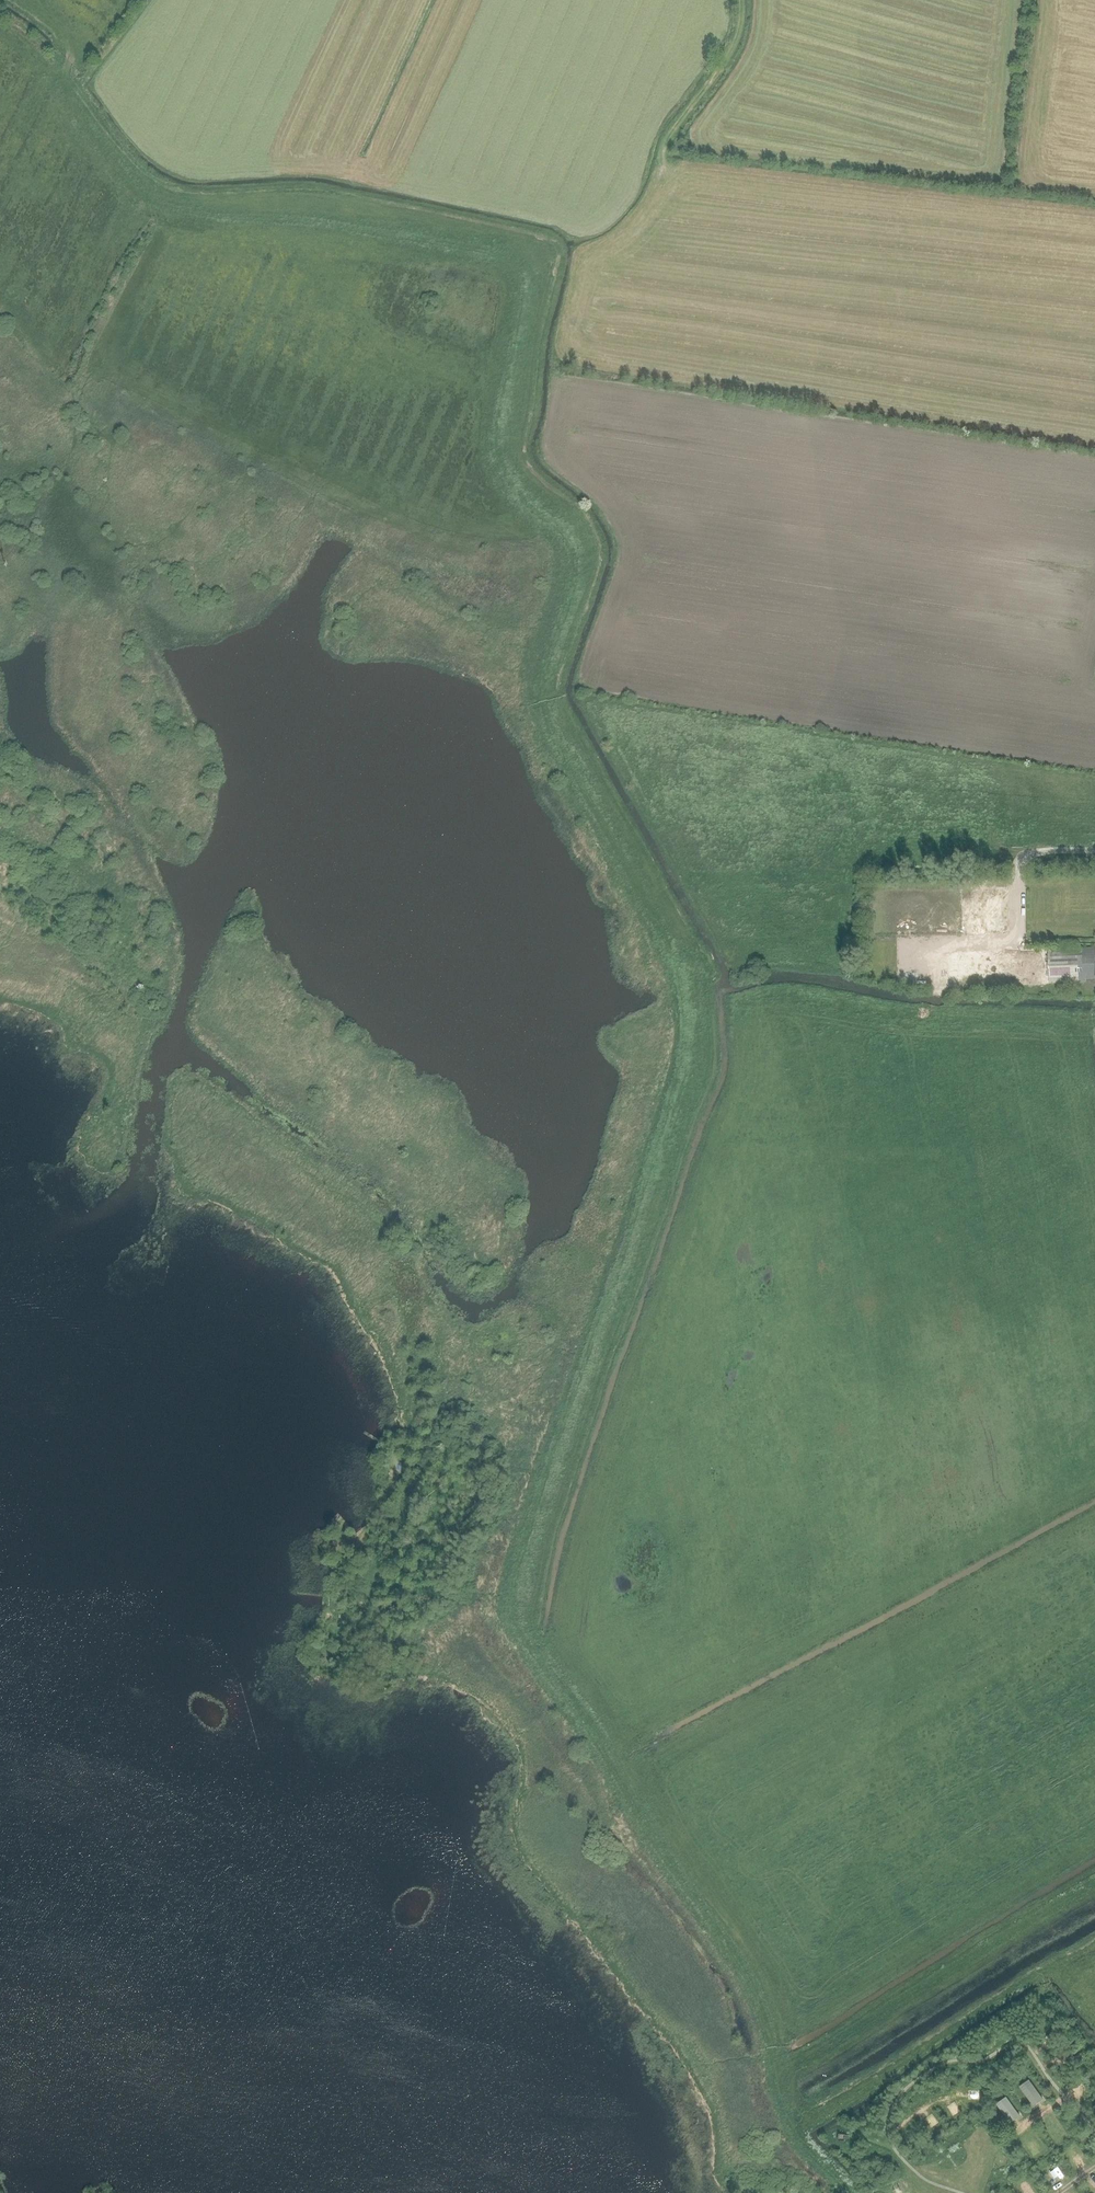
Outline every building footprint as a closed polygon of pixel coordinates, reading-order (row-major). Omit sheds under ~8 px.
[(964,933),(1010,932),(1009,887),(963,888),(964,933)] [(1041,950),(1042,983),(1094,981),(1094,965),(1094,959),(1094,948),(1041,950)]
